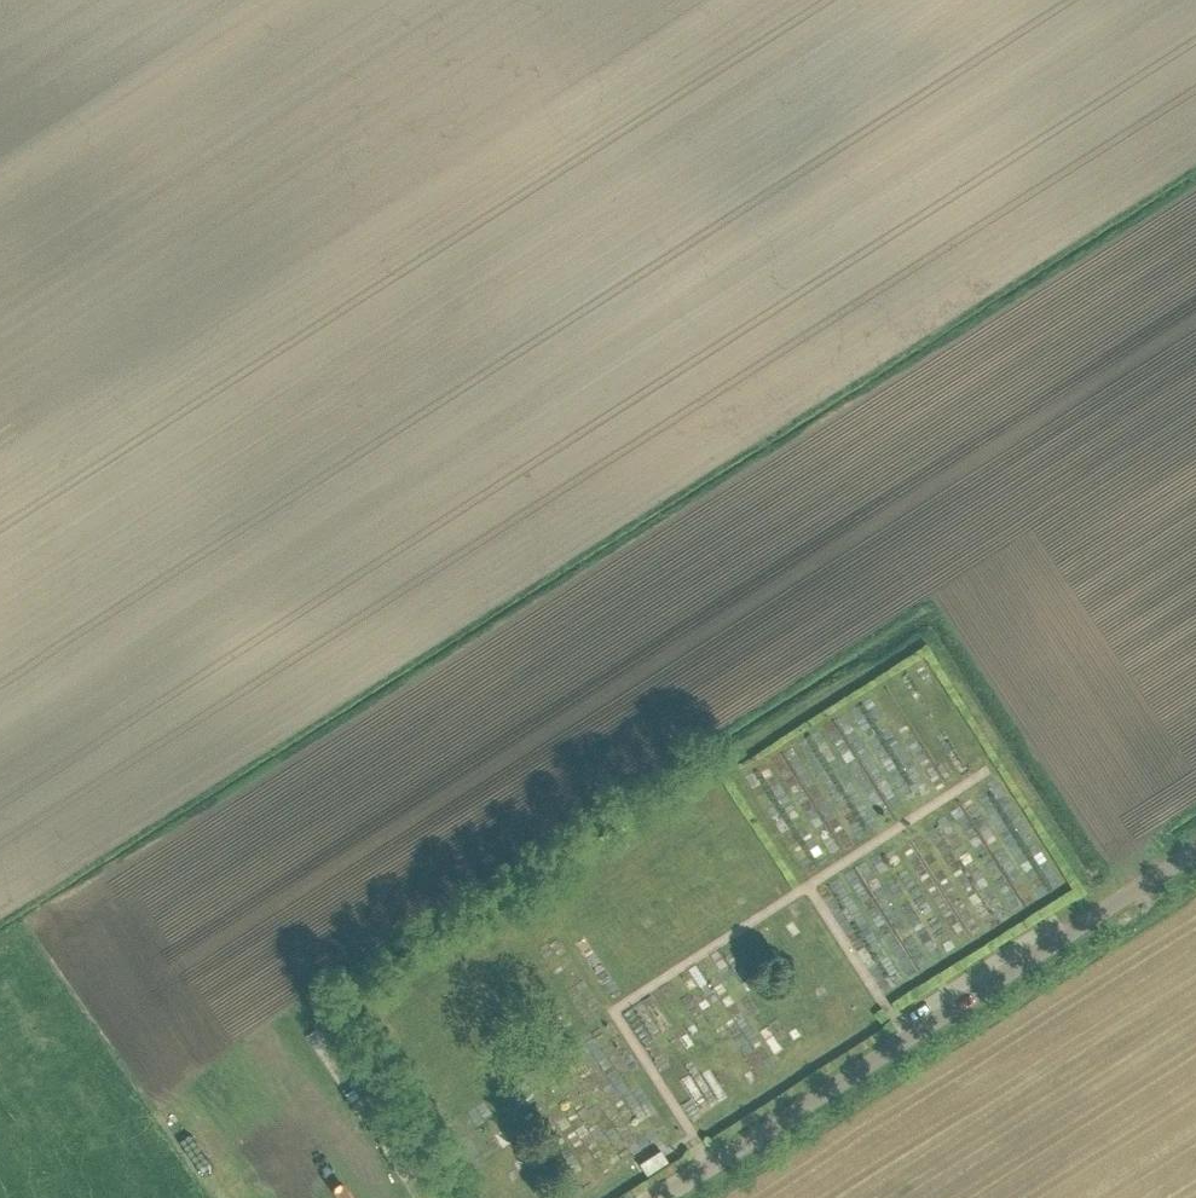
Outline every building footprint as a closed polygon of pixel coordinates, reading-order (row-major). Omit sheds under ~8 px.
[(514,906),(523,918),(539,909),(530,895),(514,906)] [(640,1165),(644,1171),(647,1177),(668,1163),(660,1152),(640,1165)]
